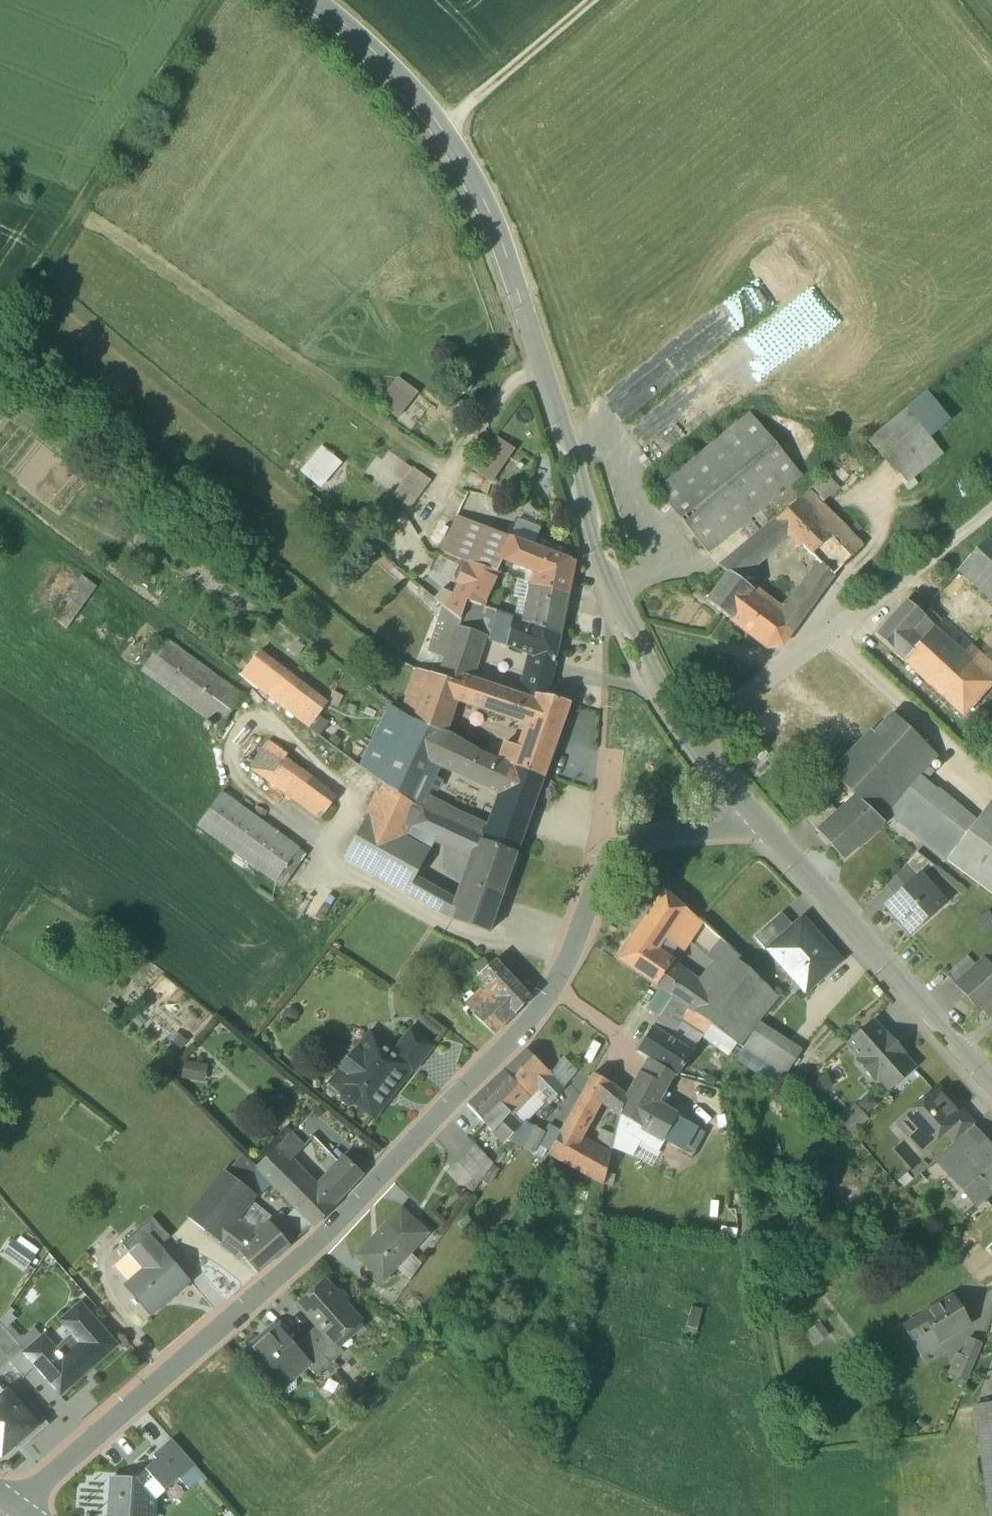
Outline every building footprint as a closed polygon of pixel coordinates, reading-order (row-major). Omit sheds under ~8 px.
[(397,379),(378,404),(391,414),(411,389),(397,379)] [(456,399),(448,408),(457,416),(465,408),(456,399)] [(906,409),(868,441),(904,486),(904,485),(912,479),(942,454),(906,409)] [(750,412),(656,491),(707,552),(801,474),(750,412)] [(473,470),(483,478),(506,444),(496,437),(473,470)] [(339,461),(324,448),(303,473),(318,486),(339,461)] [(412,469),(405,464),(395,477),(402,482),(412,469)] [(428,480),(413,469),(394,494),(409,506),(428,480)] [(828,474),(809,490),(822,504),(840,488),(828,474)] [(916,484),(912,479),(904,485),(908,490),(916,484)] [(822,504),(809,490),(775,518),(776,519),(790,532),(816,559),(818,561),(833,576),(863,546),(822,504)] [(458,515),(440,551),(453,557),(453,556),(471,521),(458,515)] [(776,519),(720,566),(729,572),(738,577),(790,532),(776,519)] [(535,546),(471,521),(453,556),(473,562),(497,571),(503,559),(541,573),(538,585),(567,595),(574,562),(564,558),(535,546)] [(566,550),(537,539),(535,546),(564,558),(566,550)] [(986,540),(959,570),(991,600),(991,545),(986,540)] [(833,576),(818,561),(808,576),(823,589),(833,576)] [(473,562),(462,583),(455,595),(466,600),(479,605),(497,571),(473,562)] [(770,602),(738,577),(729,572),(708,601),(749,632),(770,602)] [(97,587),(82,575),(51,617),(67,629),(97,587)] [(782,612),(770,602),(749,632),(768,647),(784,644),(823,589),(808,576),(782,612)] [(538,585),(534,583),(525,624),(559,636),(567,595),(538,585)] [(455,595),(445,591),(436,602),(442,606),(459,621),(466,600),(455,595)] [(912,594),(894,614),(911,630),(922,618),(929,610),(912,594)] [(459,621),(442,606),(439,620),(457,627),(459,621)] [(911,630),(894,614),(875,635),(904,661),(921,641),(910,631),(911,630)] [(559,636),(525,624),(513,618),(506,643),(536,655),(553,662),(559,636)] [(910,631),(921,641),(904,661),(940,693),(971,658),(966,653),(922,618),(911,630),(910,631)] [(457,627),(440,677),(459,683),(460,676),(468,678),(481,636),(457,627)] [(243,695),(164,637),(141,670),(219,728),(243,695)] [(991,686),(991,665),(971,645),(966,653),(971,658),(940,693),(965,716),(991,686)] [(325,704),(259,651),(254,657),(296,689),(282,707),(309,728),(325,704)] [(553,662),(536,655),(530,687),(494,678),(491,686),(506,691),(528,698),(530,692),(546,696),(553,662)] [(296,689),(254,657),(240,674),(282,707),(296,689)] [(444,730),(451,699),(498,715),(527,724),(519,747),(504,742),(498,758),(514,764),(542,777),(549,757),(568,702),(552,697),(546,696),(530,692),(528,698),(506,691),(491,686),(468,678),(460,676),(459,683),(440,677),(433,674),(418,669),(401,714),(410,720),(413,722),(444,730)] [(444,730),(413,722),(410,720),(401,714),(389,705),(359,766),(415,807),(436,760),(467,774),(477,750),(451,735),(444,730)] [(873,735),(872,737),(845,765),(834,776),(856,796),(867,806),(925,744),(893,714),(891,716),(873,735)] [(287,755),(271,743),(252,769),(281,790),(297,769),(284,760),(287,755)] [(925,744),(867,806),(883,821),(909,792),(924,774),(922,772),(938,755),(925,744)] [(498,758),(477,750),(467,774),(505,792),(514,764),(498,758)] [(542,777),(514,764),(505,792),(533,805),(543,778),(542,777)] [(335,798),(297,769),(281,790),(320,819),(335,798)] [(924,774),(909,792),(912,794),(892,815),(910,830),(940,792),(924,774)] [(419,810),(382,790),(352,843),(343,856),(406,892),(413,880),(436,838),(411,827),(419,810)] [(533,805),(505,792),(490,831),(486,842),(516,852),(517,853),(533,805)] [(940,792),(910,830),(946,861),(975,821),(940,792)] [(305,854),(221,793),(198,825),(283,886),(305,854)] [(818,830),(817,831),(842,858),(883,821),(867,806),(856,796),(838,813),(818,830)] [(490,831),(447,813),(448,810),(429,801),(423,811),(482,839),(482,841),(486,842),(490,831)] [(826,801),(807,818),(818,830),(838,813),(826,801)] [(988,804),(975,821),(946,861),(991,895),(991,808),(988,804)] [(423,811),(420,809),(419,810),(411,827),(436,838),(466,852),(468,846),(478,851),(482,841),(482,839),(423,811)] [(486,842),(482,841),(478,851),(459,901),(495,913),(516,852),(486,842)] [(916,852),(888,884),(897,894),(918,876),(919,877),(932,865),(916,852)] [(919,877),(918,876),(897,894),(885,905),(899,921),(903,918),(913,929),(942,903),(919,877)] [(626,884),(618,879),(613,888),(620,893),(625,894),(629,889),(626,884)] [(458,904),(413,880),(406,892),(453,919),(458,904)] [(663,893),(648,916),(658,923),(672,901),(663,893)] [(495,913),(459,901),(458,904),(453,919),(452,920),(488,933),(495,913)] [(658,923),(642,946),(659,957),(671,940),(682,948),(700,924),(672,901),(658,923)] [(772,948),(794,928),(781,914),(755,937),(768,951),(772,948)] [(617,961),(627,967),(642,946),(658,923),(648,916),(617,961)] [(794,928),(772,948),(795,974),(800,970),(814,986),(841,962),(825,944),(822,947),(814,939),(817,936),(803,920),(794,928)] [(762,983),(719,942),(709,955),(717,963),(700,984),(712,991),(694,1013),(722,1033),(762,983)] [(659,957),(642,946),(627,967),(667,995),(682,972),(659,957)] [(984,961),(991,970),(991,954),(984,961)] [(967,957),(946,975),(955,985),(956,985),(976,967),(967,957)] [(529,999),(493,960),(478,975),(487,985),(513,1014),(529,999)] [(956,985),(978,1011),(989,1001),(991,1005),(991,970),(984,961),(984,960),(976,967),(956,985)] [(700,984),(682,972),(667,995),(671,997),(694,1013),(712,991),(700,984)] [(762,983),(722,1033),(736,1043),(738,1045),(780,997),(762,983)] [(513,1014),(487,985),(467,1004),(496,1033),(513,1014)] [(659,1017),(671,997),(661,991),(650,1009),(659,1017)] [(729,1055),(736,1043),(722,1033),(694,1013),(671,997),(670,999),(686,1010),(697,1018),(690,1030),(729,1055)] [(659,1017),(651,1030),(667,1040),(675,1026),(679,1021),(686,1010),(670,999),(659,1017)] [(697,1018),(686,1010),(679,1021),(690,1030),(697,1018)] [(873,1022),(848,1044),(861,1058),(885,1036),(873,1022)] [(801,1052),(757,1025),(741,1047),(785,1076),(801,1052)] [(667,1040),(651,1030),(638,1052),(648,1057),(673,1074),(676,1075),(690,1054),(667,1040)] [(432,1048),(410,1031),(392,1054),(414,1071),(432,1048)] [(861,1058),(858,1061),(874,1079),(877,1076),(889,1089),(913,1067),(901,1054),(903,1053),(887,1035),(885,1036),(861,1058)] [(392,1054),(370,1036),(341,1073),(351,1081),(340,1095),(341,1102),(346,1106),(354,1106),(357,1102),(371,1114),(393,1085),(396,1087),(409,1070),(412,1073),(414,1071),(392,1054)] [(551,1077),(524,1050),(503,1071),(517,1085),(530,1099),(551,1077)] [(648,1057),(624,1100),(620,1116),(662,1141),(662,1140),(676,1116),(662,1107),(669,1094),(664,1091),(673,1074),(648,1057)] [(503,1071),(467,1105),(484,1122),(500,1103),(517,1085),(503,1071)] [(593,1074),(574,1107),(590,1119),(604,1098),(611,1083),(593,1074)] [(958,1112),(937,1089),(909,1114),(917,1123),(911,1128),(911,1135),(919,1144),(927,1145),(943,1130),(963,1112),(961,1110),(958,1112)] [(521,1124),(500,1103),(484,1122),(503,1142),(521,1124)] [(590,1119),(574,1107),(561,1129),(579,1139),(579,1140),(590,1119)] [(963,1112),(943,1130),(954,1142),(964,1133),(974,1125),(963,1112)] [(662,1141),(620,1116),(612,1147),(632,1156),(640,1143),(657,1152),(664,1142),(662,1140),(662,1141)] [(692,1125),(676,1116),(662,1140),(664,1142),(677,1149),(692,1125)] [(879,1133),(868,1119),(854,1129),(865,1143),(879,1133)] [(705,1133),(692,1125),(677,1149),(692,1157),(705,1133)] [(579,1139),(561,1129),(548,1154),(603,1185),(610,1156),(579,1140),(579,1139)] [(954,1142),(938,1157),(953,1175),(955,1176),(981,1152),(980,1151),(964,1133),(954,1142)] [(290,1135),(255,1168),(270,1182),(279,1192),(299,1173),(289,1162),(303,1147),(290,1135)] [(475,1145),(457,1162),(472,1178),(490,1161),(475,1145)] [(955,1176),(953,1175),(951,1177),(976,1204),(991,1189),(991,1149),(988,1145),(980,1151),(981,1152),(955,1176)] [(224,1171),(187,1218),(212,1238),(222,1224),(230,1229),(234,1224),(250,1202),(251,1202),(255,1196),(270,1182),(255,1168),(255,1167),(242,1155),(227,1173),(224,1171)] [(343,1157),(328,1172),(314,1188),(332,1207),(363,1175),(343,1157)] [(472,1178),(464,1185),(472,1193),(492,1164),(490,1161),(472,1178)] [(472,1178),(457,1162),(446,1172),(461,1188),(464,1185),(472,1178)] [(314,1188),(299,1173),(279,1192),(295,1208),(313,1227),(333,1207),(332,1207),(314,1188)] [(250,1202),(234,1224),(256,1241),(258,1238),(256,1235),(268,1224),(271,1221),(251,1202),(250,1202)] [(313,1227),(295,1208),(285,1219),(283,1217),(283,1218),(301,1235),(312,1226),(313,1227)] [(401,1209),(356,1256),(382,1281),(427,1234),(401,1209)] [(271,1221),(268,1224),(288,1246),(301,1235),(283,1218),(279,1214),(271,1221)] [(152,1217),(141,1228),(148,1237),(150,1235),(160,1247),(170,1238),(152,1217)] [(256,1241),(234,1224),(230,1229),(222,1224),(212,1238),(240,1259),(243,1256),(256,1241)] [(268,1224),(256,1235),(258,1238),(256,1241),(243,1256),(258,1273),(288,1246),(268,1224)] [(141,1228),(122,1243),(131,1254),(136,1250),(135,1249),(148,1237),(141,1228)] [(160,1247),(150,1235),(148,1237),(135,1249),(136,1250),(149,1266),(125,1286),(151,1316),(190,1282),(160,1247)] [(24,1250),(12,1241),(3,1253),(24,1269),(30,1260),(22,1254),(24,1250)] [(324,1283),(299,1306),(317,1326),(332,1344),(334,1342),(358,1321),(344,1305),(344,1299),(339,1293),(333,1293),(324,1283)] [(952,1296),(922,1315),(923,1316),(931,1330),(939,1342),(969,1324),(952,1296)] [(117,1345),(80,1305),(62,1321),(79,1340),(62,1356),(58,1352),(57,1352),(44,1337),(25,1354),(61,1395),(117,1345)] [(923,1316),(903,1328),(912,1341),(931,1330),(923,1316)] [(0,1324),(0,1350),(7,1357),(8,1357),(20,1346),(0,1324)] [(332,1344),(317,1326),(305,1336),(330,1365),(343,1353),(334,1342),(332,1344)] [(292,1347),(274,1327),(244,1353),(277,1391),(306,1365),(300,1358),(301,1357),(292,1347)] [(931,1330),(912,1341),(926,1365),(946,1353),(939,1342),(931,1330)] [(330,1365),(305,1336),(292,1347),(301,1357),(300,1358),(306,1365),(316,1377),(330,1365)] [(968,1340),(967,1339),(960,1355),(954,1353),(946,1373),(966,1381),(982,1344),(969,1339),(968,1340)] [(0,1350),(0,1370),(11,1360),(8,1357),(7,1357),(0,1350)] [(14,1387),(0,1399),(0,1454),(2,1456),(23,1437),(36,1426),(25,1413),(32,1407),(14,1387)] [(974,1406),(990,1515),(991,1515),(991,1403),(974,1406)] [(48,1425),(32,1407),(25,1413),(36,1426),(23,1437),(28,1443),(48,1425)] [(113,1478),(110,1515),(152,1515),(153,1501),(177,1480),(179,1480),(195,1466),(171,1440),(152,1457),(155,1460),(134,1479),(113,1478)]
